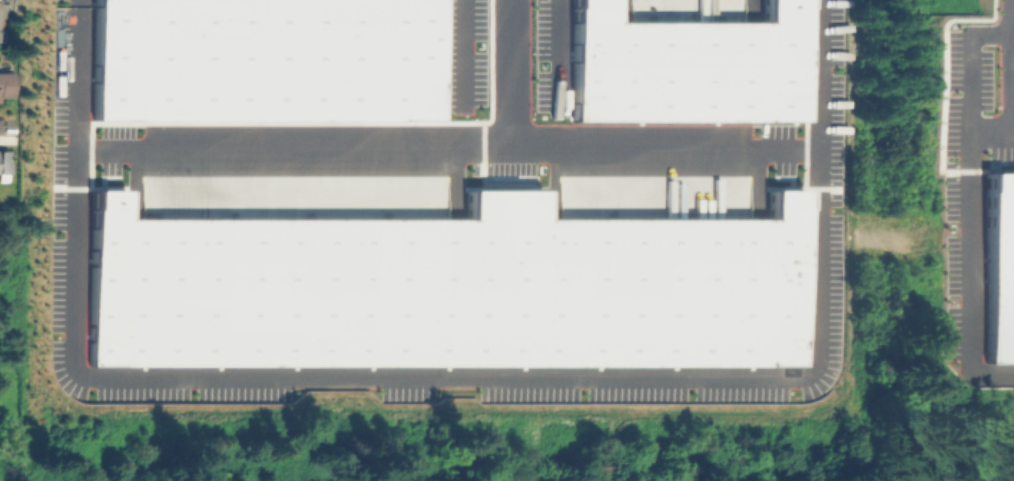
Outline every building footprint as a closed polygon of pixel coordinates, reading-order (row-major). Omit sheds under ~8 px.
[(98,126),(448,127),(448,0),(98,0),(98,126)] [(582,122),(814,122),(814,0),(772,0),(772,18),(626,18),(626,0),(582,0),(582,122)] [(14,96),(0,96),(0,71),(14,71),(14,96)] [(13,175),(0,175),(0,150),(13,150),(13,175)] [(986,362),(1013,362),(1013,172),(985,173),(986,362)] [(97,186),(137,187),(137,218),(471,219),(471,188),(558,188),(558,215),(778,216),(778,189),(817,189),(816,365),(96,362),(97,186)]
